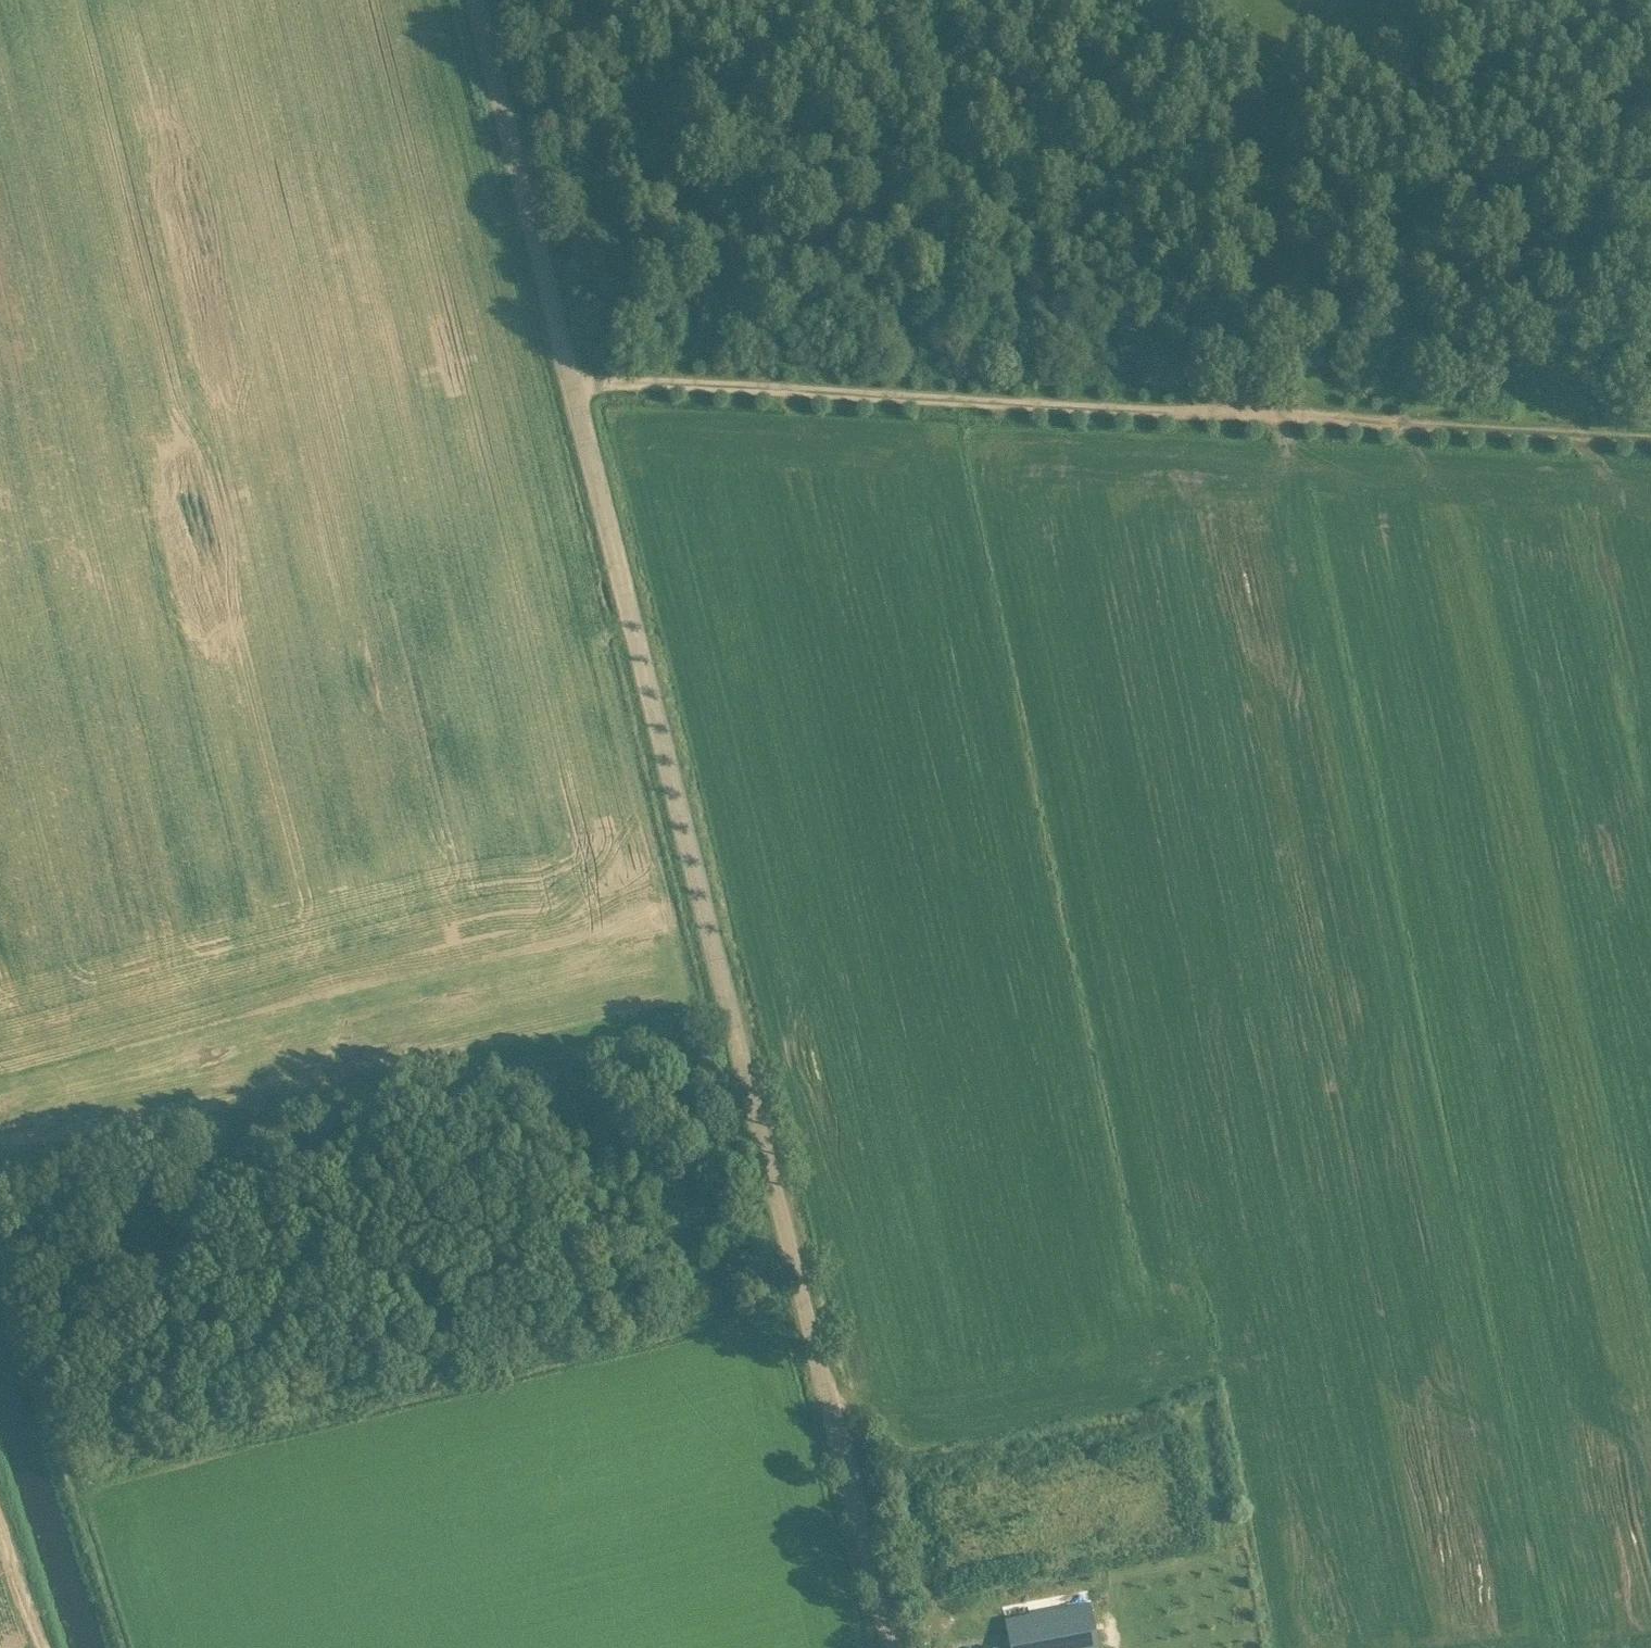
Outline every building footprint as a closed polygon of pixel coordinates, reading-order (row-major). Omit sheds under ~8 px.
[(1005,1621),(1011,1647),(1099,1647),(1091,1605),(1005,1621)]
